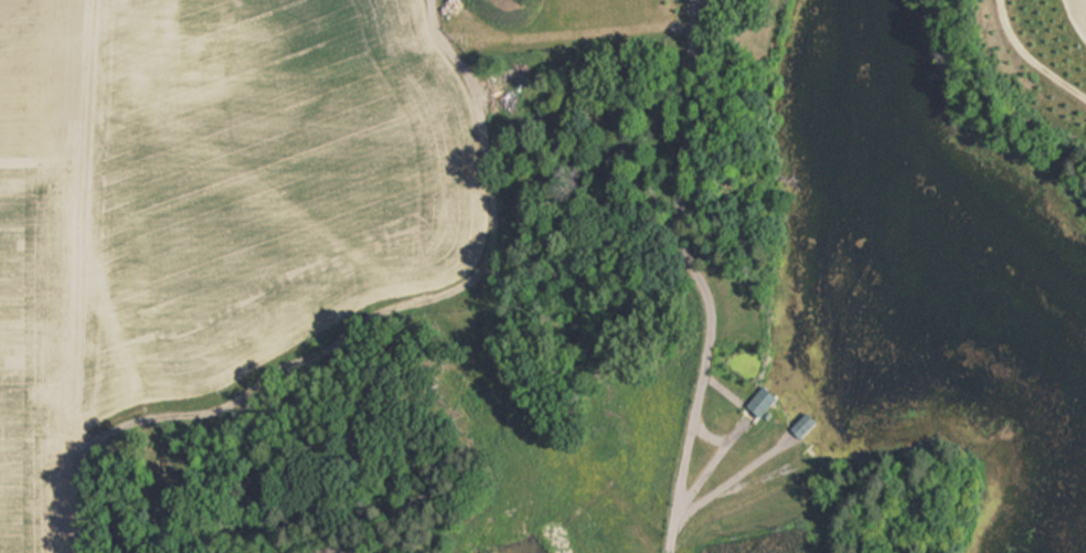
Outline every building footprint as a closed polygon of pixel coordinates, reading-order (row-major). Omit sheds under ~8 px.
[(455,0),(451,0),(446,5),(466,23),(472,16),(455,0)] [(754,417),(777,392),(764,379),(740,404),(754,417)]
